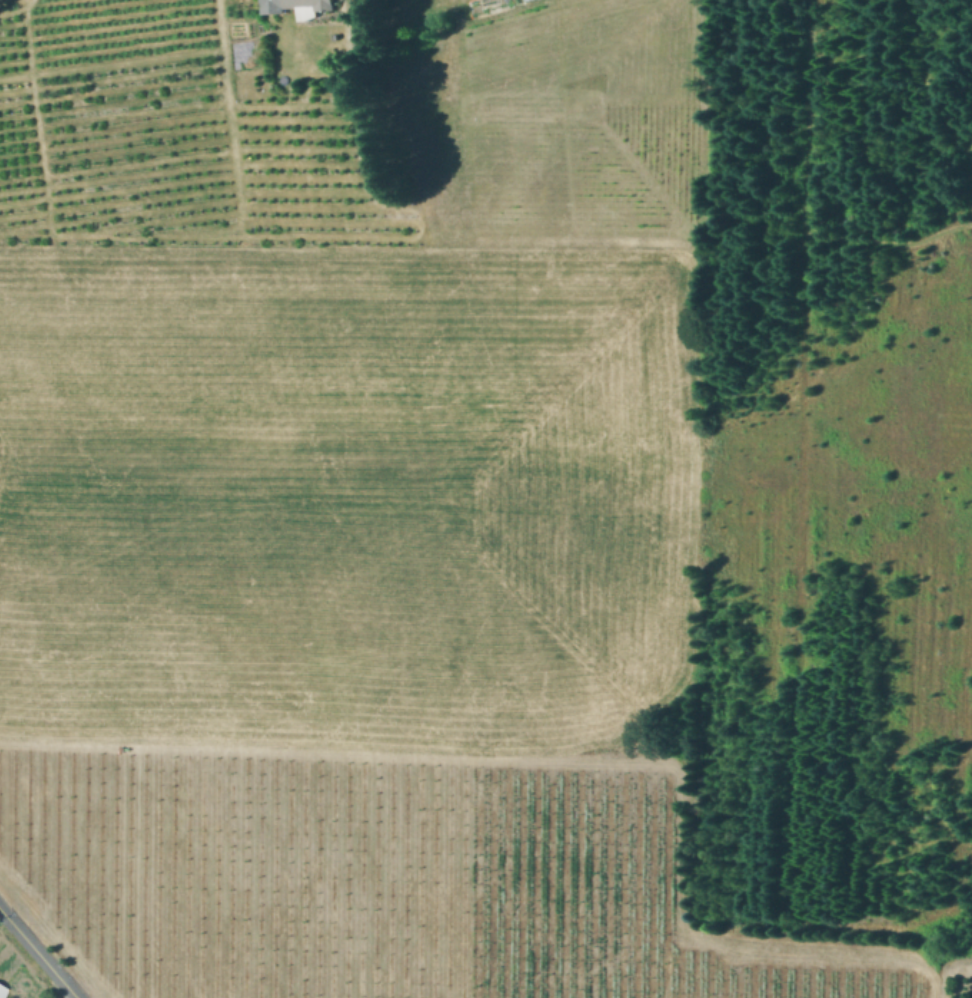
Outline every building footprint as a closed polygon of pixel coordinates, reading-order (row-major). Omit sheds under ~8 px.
[(285,6),(285,0),(334,0),(334,10),(317,11),(317,18),(300,19),(299,6),(285,6)]
